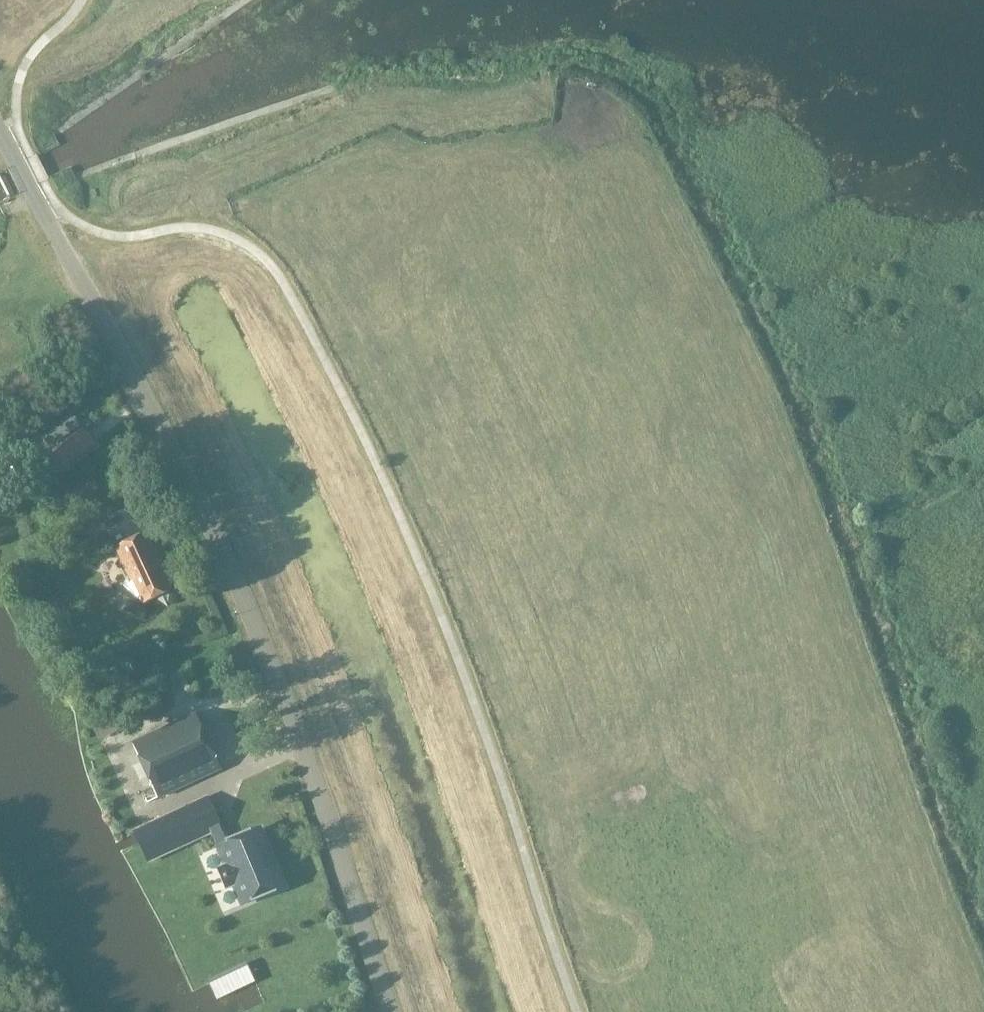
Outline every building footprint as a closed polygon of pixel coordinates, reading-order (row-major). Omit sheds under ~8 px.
[(64,469),(96,446),(83,429),(51,452),(64,469)] [(147,534),(115,549),(130,582),(133,581),(143,605),(170,592),(160,569),(162,568),(147,534)] [(196,716),(133,744),(158,799),(221,770),(196,716)] [(207,799),(134,833),(149,863),(221,829),(207,799)] [(260,831),(217,849),(225,864),(216,868),(224,883),(232,879),(240,899),(284,884),(260,831)]
